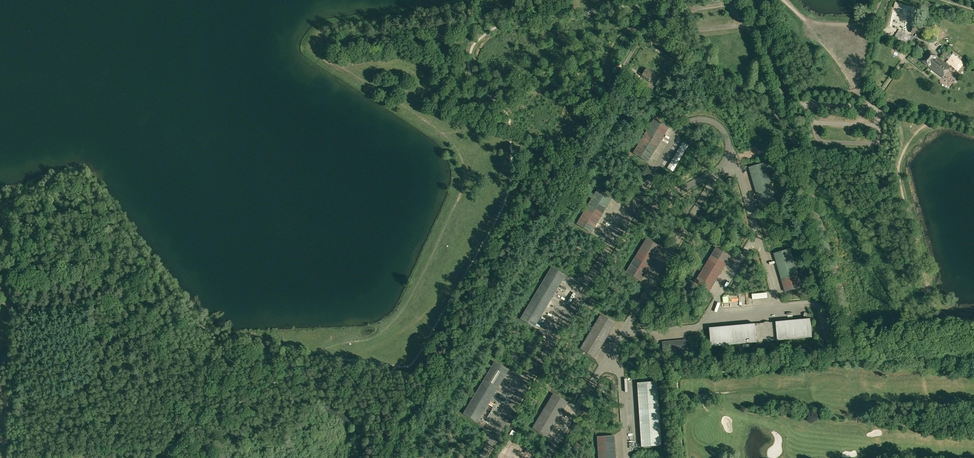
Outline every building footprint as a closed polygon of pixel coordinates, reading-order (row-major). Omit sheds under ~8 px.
[(911,27),(908,27),(908,31),(911,31),(911,34),(922,33),(922,24),(911,24),(911,27)] [(922,61),(943,77),(950,67),(929,51),(922,61)] [(652,77),(651,76),(653,72),(646,68),(641,77),(651,82),(652,80),(651,80),(652,77)] [(640,78),(639,80),(653,89),(654,87),(640,78)] [(633,153),(648,162),(668,128),(654,119),(633,153)] [(683,142),(667,168),(673,171),(688,145),(683,142)] [(749,168),(760,206),(776,201),(765,163),(749,168)] [(577,224),(591,233),(611,199),(597,190),(577,224)] [(626,273),(640,281),(661,247),(646,239),(626,273)] [(695,282),(709,290),(730,256),(716,248),(695,282)] [(774,254),(785,292),(801,287),(790,249),(774,254)] [(520,319),(534,327),(565,276),(551,267),(520,319)] [(580,349),(594,357),(615,323),(601,315),(580,349)] [(710,328),(712,346),(756,342),(778,340),(812,337),(810,318),(710,328)] [(662,342),(663,351),(686,349),(685,340),(662,342)] [(463,414),(477,422),(508,370),(494,362),(463,414)] [(637,383),(641,446),(641,447),(661,446),(657,381),(637,383)] [(533,428),(547,437),(567,403),(553,394),(533,428)] [(598,446),(599,457),(615,457),(614,436),(597,437),(598,446)]
